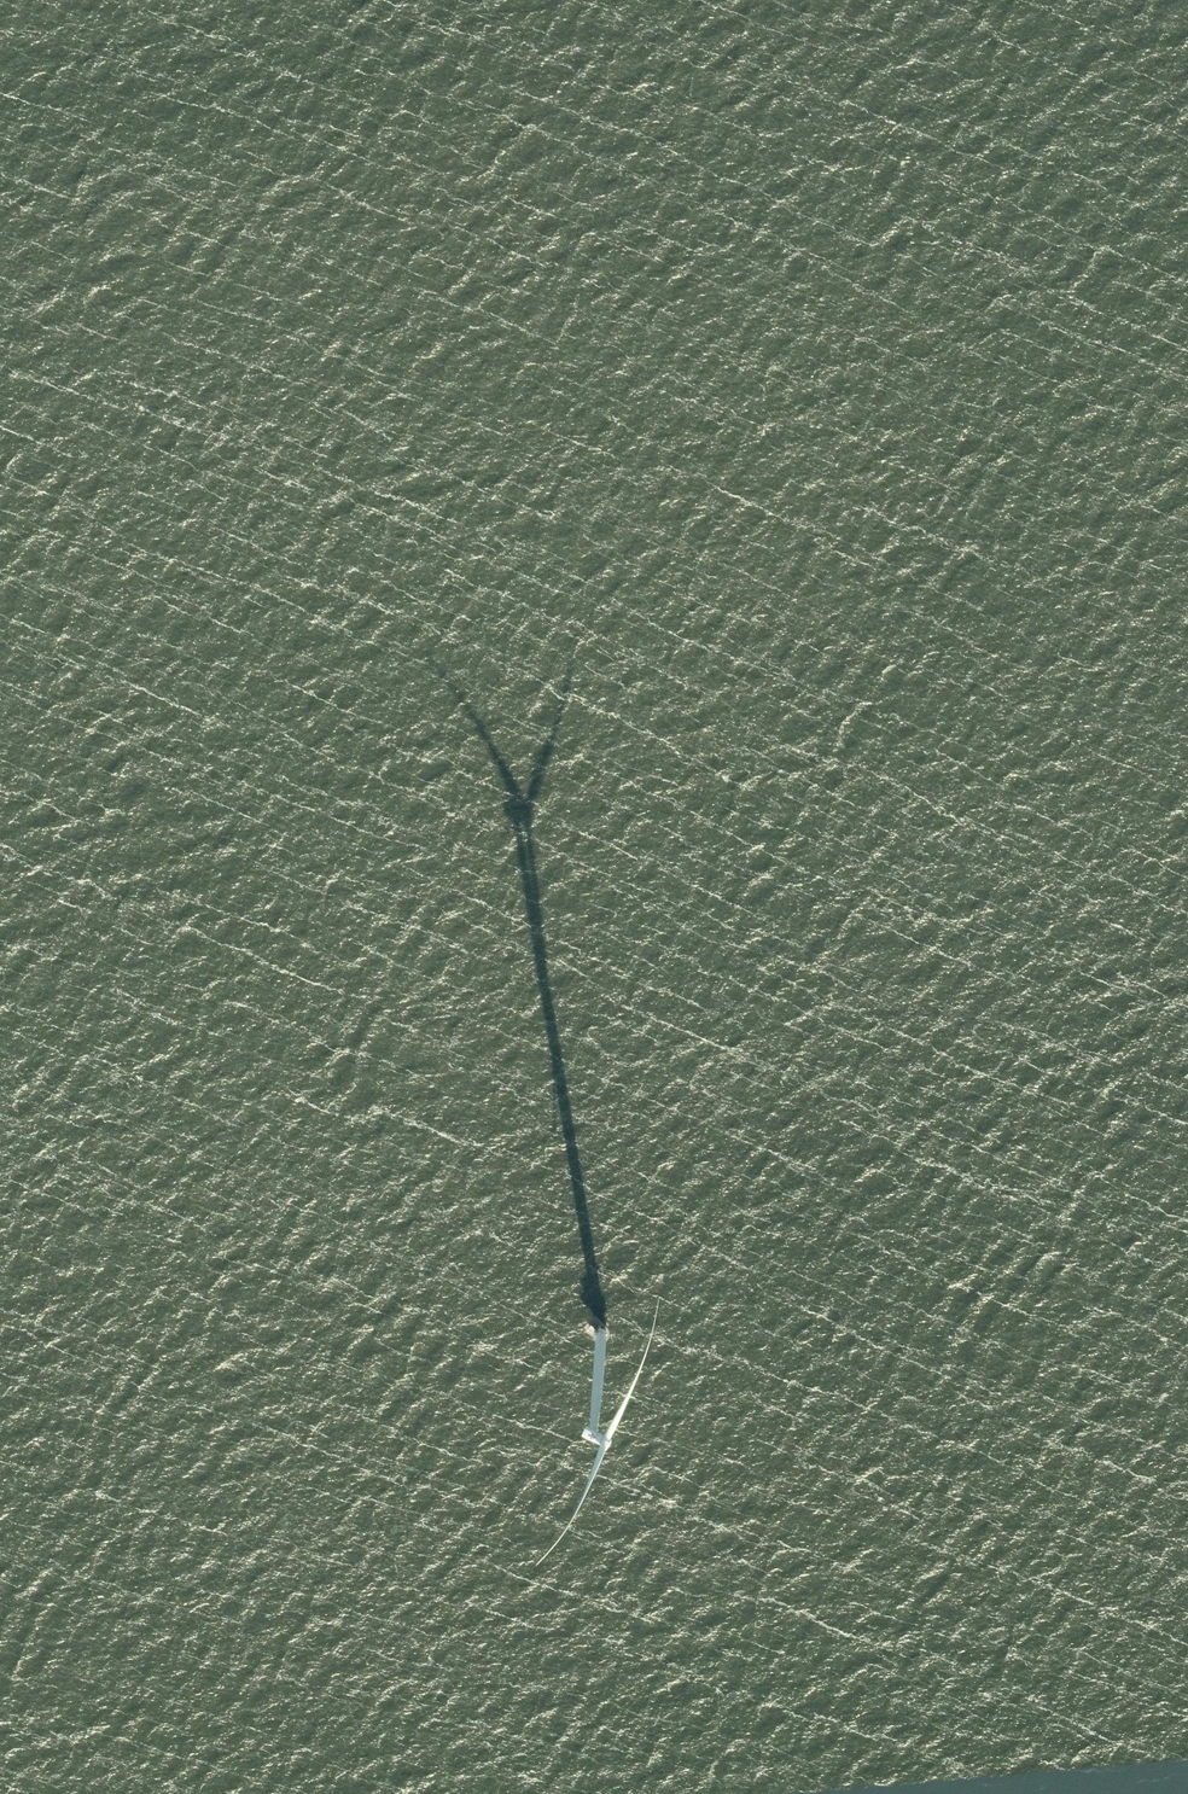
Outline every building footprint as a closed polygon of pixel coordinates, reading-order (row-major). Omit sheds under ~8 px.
[(599,1326),(598,1327),(598,1329),(599,1331),(600,1332),(601,1333),(603,1333),(605,1333),(607,1333),(608,1332),(608,1331),(609,1329),(609,1327),(608,1325),(608,1324),(606,1323),(604,1323),(602,1323),(601,1323),(600,1324),(599,1326)]
